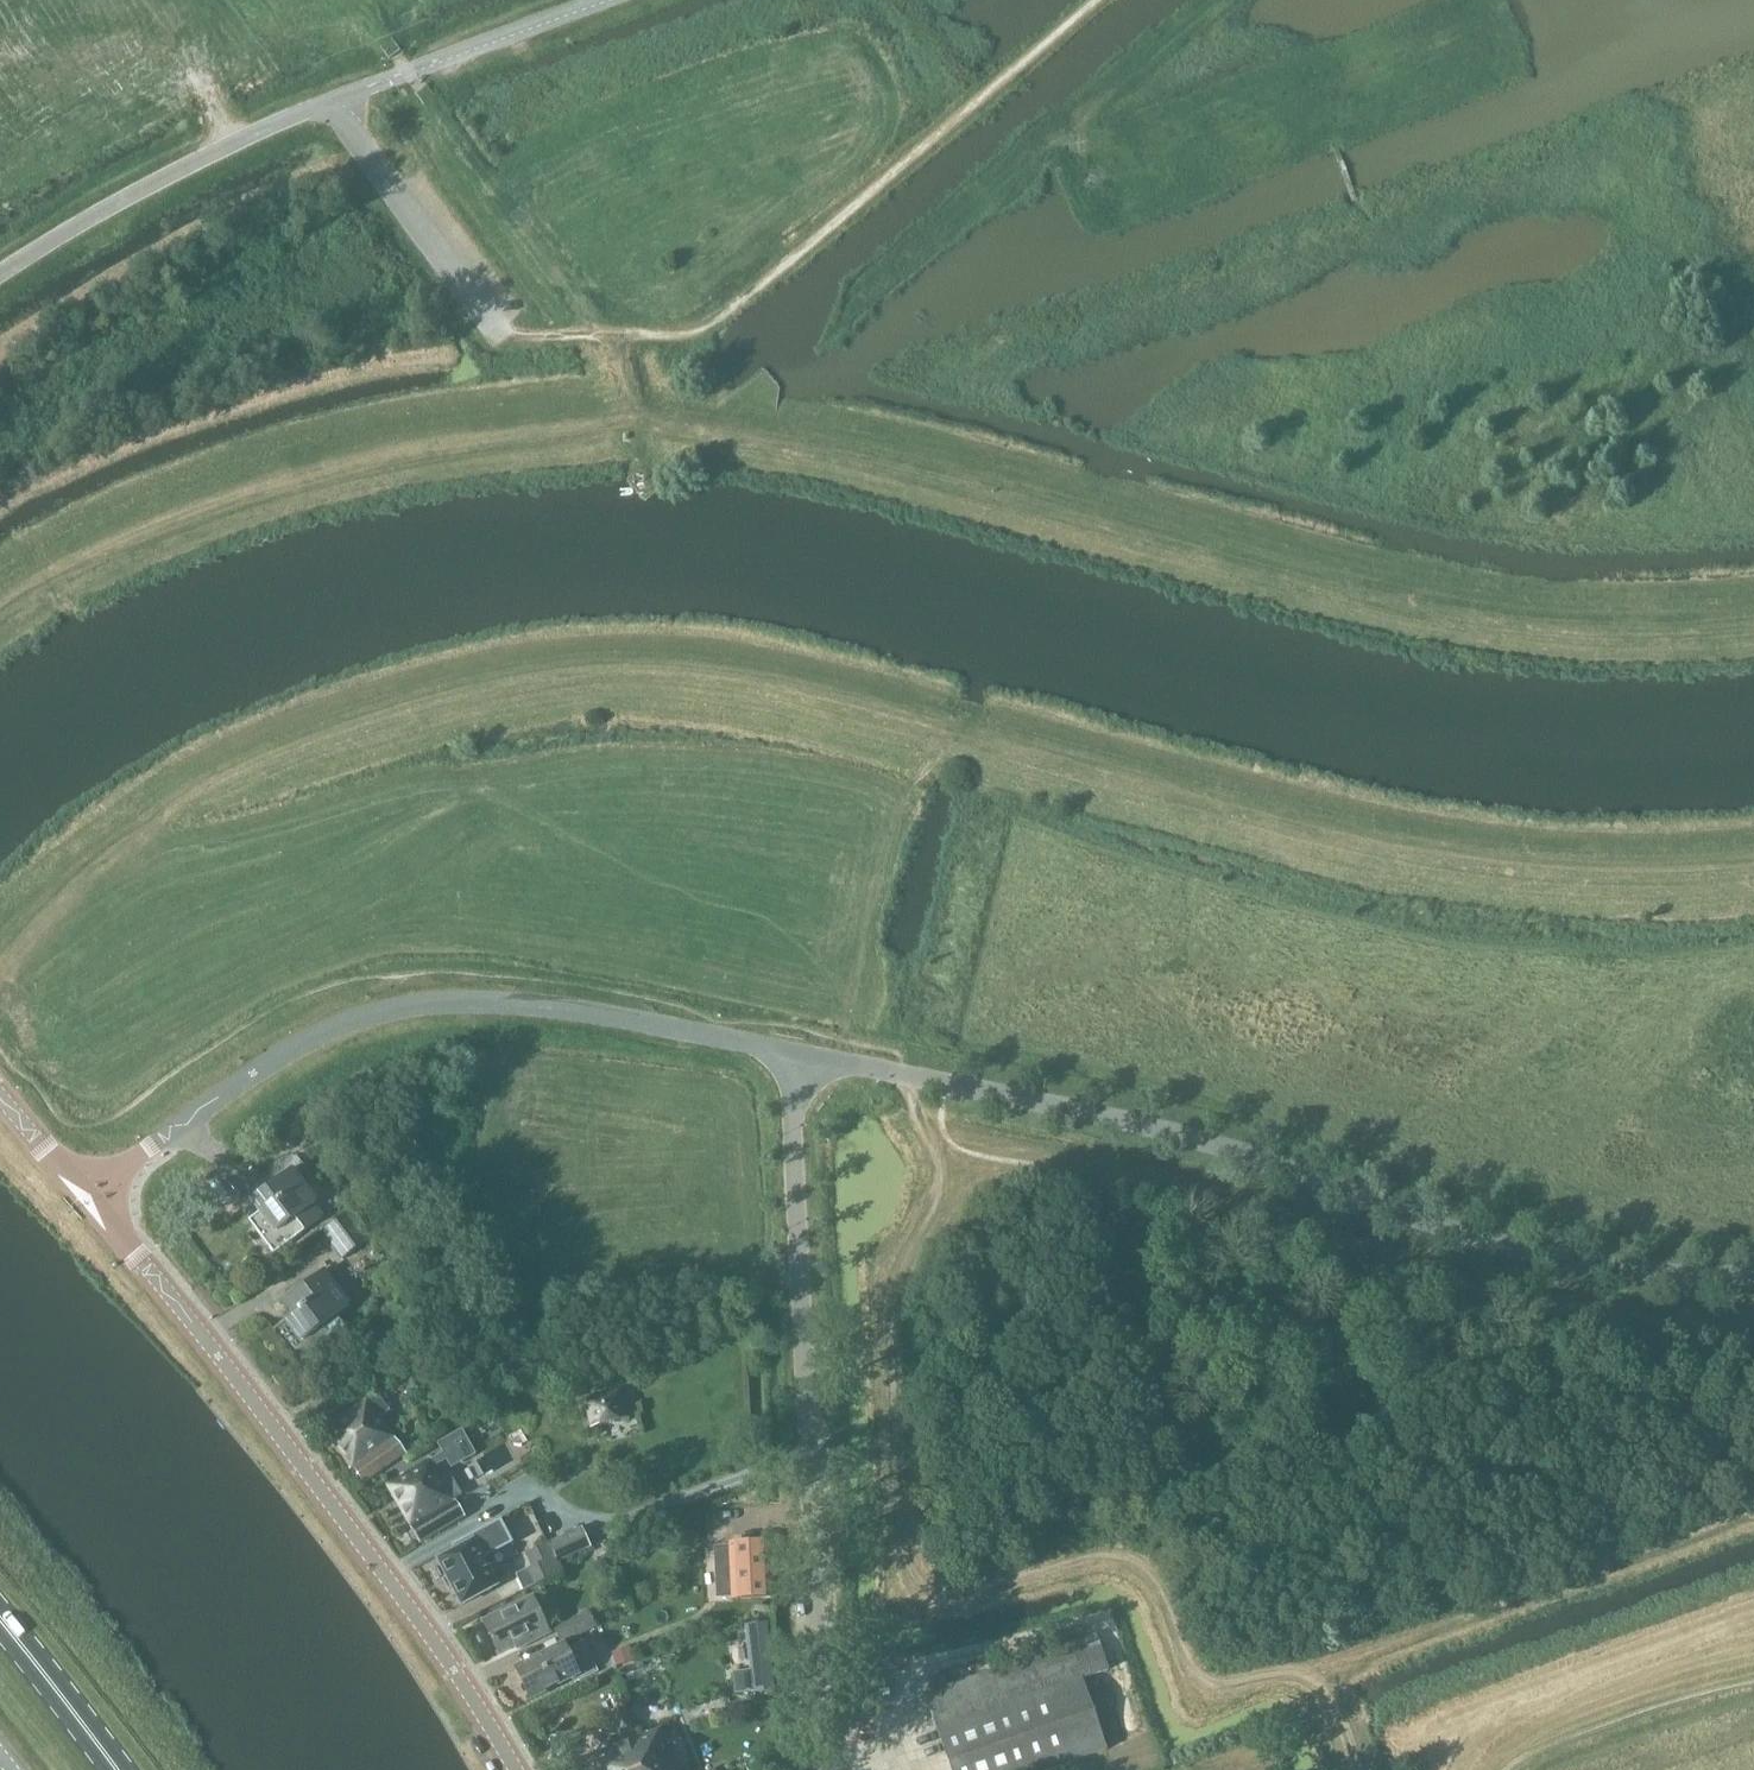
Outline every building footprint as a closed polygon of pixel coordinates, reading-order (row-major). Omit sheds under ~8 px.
[(275,1255),(321,1219),(311,1206),(316,1202),(290,1168),(251,1198),(268,1219),(255,1229),(275,1255)] [(318,1237),(339,1265),(367,1243),(347,1216),(318,1237)] [(299,1365),(345,1330),(337,1319),(350,1308),(324,1273),(286,1302),(295,1314),(273,1331),(299,1365)] [(581,1403),(589,1432),(628,1422),(622,1393),(581,1403)] [(364,1484),(405,1453),(379,1418),(388,1411),(375,1394),(325,1432),(364,1484)] [(430,1461),(387,1487),(420,1544),(465,1517),(456,1501),(463,1496),(450,1475),(441,1480),(430,1461)] [(768,1493),(750,1493),(750,1504),(768,1504),(768,1493)] [(462,1606),(496,1588),(482,1561),(513,1544),(501,1521),(451,1546),(456,1555),(440,1563),(462,1606)] [(559,1563),(589,1549),(581,1530),(550,1543),(559,1563)] [(730,1547),(716,1547),(717,1573),(732,1572),(733,1600),(771,1599),(769,1542),(730,1544),(730,1547)] [(528,1589),(562,1573),(548,1543),(529,1552),(530,1554),(526,1555),(532,1568),(521,1574),(528,1589)] [(528,1642),(550,1631),(552,1631),(535,1598),(484,1623),(498,1651),(525,1638),(528,1642)] [(559,1646),(565,1643),(565,1644),(595,1630),(588,1615),(552,1631),(559,1646)] [(752,1671),(733,1673),(736,1694),(754,1692),(754,1694),(775,1692),(768,1625),(747,1627),(752,1671)] [(1107,1752),(1082,1683),(1109,1674),(1095,1636),(1069,1646),(926,1697),(953,1769),(1058,1769),(1107,1752)] [(565,1643),(559,1646),(558,1646),(517,1665),(531,1696),(577,1674),(579,1677),(596,1669),(583,1641),(567,1648),(565,1644),(565,1643)] [(632,1649),(613,1655),(618,1669),(636,1663),(632,1649)] [(625,1710),(609,1716),(618,1738),(634,1731),(625,1710)] [(659,1728),(597,1754),(595,1750),(583,1755),(589,1769),(677,1769),(659,1728)]
